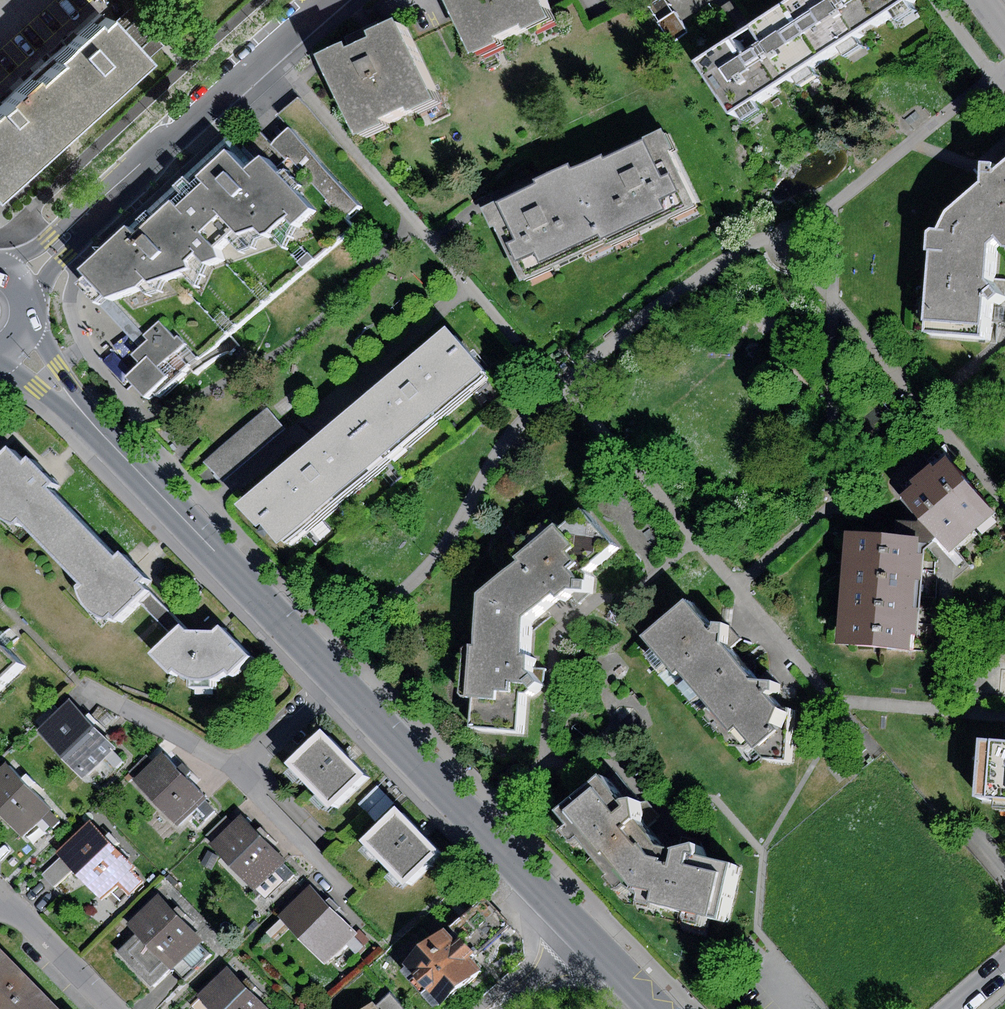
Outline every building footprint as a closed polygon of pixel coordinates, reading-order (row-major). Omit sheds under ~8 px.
[(488,65),(517,52),(514,45),(534,36),(537,43),(567,29),(553,0),(458,0),(488,65)] [(826,57),(911,0),(799,0),(791,5),(826,57)] [(826,57),(791,5),(748,34),(702,65),(737,117),(826,57)] [(673,11),(657,22),(671,43),(687,32),(673,11)] [(131,16),(111,34),(140,66),(159,47),(131,16)] [(27,84),(68,130),(140,66),(111,34),(100,21),(91,30),(86,24),(46,59),(50,64),(27,84)] [(354,48),(327,60),(366,143),(394,130),(391,124),(416,112),(419,117),(444,106),(405,23),(376,37),(379,43),(356,53),(354,48)] [(27,84),(23,80),(0,100),(0,190),(68,130),(27,84)] [(696,206),(661,129),(490,204),(525,282),(696,206)] [(251,173),(229,151),(202,173),(124,241),(86,273),(112,304),(214,270),(243,234),(261,227),(270,235),(287,219),(298,230),(315,210),(266,156),(251,173)] [(995,247),(1004,240),(1004,242),(1004,171),(1000,175),(1001,165),(989,164),(988,176),(988,187),(955,214),(995,247)] [(955,214),(947,233),(940,232),(936,235),(934,253),(938,253),(932,334),(989,338),(992,297),(998,304),(1004,297),(1004,295),(999,289),(993,282),(995,247),(955,214)] [(201,360),(171,327),(154,342),(159,347),(141,364),(149,372),(136,384),(154,404),(201,360)] [(353,417),(390,460),(490,376),(453,333),(396,381),(353,417)] [(267,409),(206,461),(223,481),(284,429),(267,409)] [(390,460),(353,417),(317,447),(248,505),(268,528),(273,524),(290,544),(390,460)] [(5,522),(11,524),(17,525),(23,520),(54,554),(85,526),(51,491),(56,487),(46,477),(31,461),(26,466),(12,452),(0,463),(0,518),(5,522)] [(898,534),(844,530),(834,643),(909,649),(910,633),(917,633),(924,549),(936,538),(950,554),(997,514),(946,455),(933,466),(930,462),(908,481),(912,485),(899,495),(918,517),(898,534)] [(484,597),(530,619),(559,596),(564,600),(576,591),(583,592),(592,592),(595,576),(591,572),(619,548),(589,511),(565,531),(562,526),(522,559),(524,564),(484,597)] [(85,526),(54,554),(84,588),(80,591),(82,598),(90,610),(97,617),(109,621),(114,617),(121,624),(142,603),(153,593),(146,585),(149,581),(137,569),(123,554),(118,559),(85,526)] [(187,627),(153,593),(142,603),(176,638),(187,627)] [(530,619),(484,597),(482,647),(476,647),(473,698),(480,699),(477,729),(525,733),(527,695),(535,695),(544,685),(538,679),(534,674),(534,659),(529,659),(530,619)] [(708,702),(748,670),(728,645),(728,636),(729,626),(718,625),(716,633),(690,603),(646,639),(678,676),(683,672),(708,702)] [(253,660),(224,631),(219,636),(193,634),(187,627),(176,638),(155,658),(173,677),(178,672),(194,682),(194,691),(215,691),(215,683),(228,677),(231,674),(234,678),(253,660)] [(15,661),(0,646),(0,676),(15,661)] [(748,670),(708,702),(735,734),(741,729),(760,750),(770,761),(791,763),(796,712),(785,711),(769,696),(776,692),(776,683),(765,682),(757,681),(748,670)] [(46,732),(64,714),(55,705),(36,723),(46,732)] [(83,777),(113,748),(72,706),(64,714),(46,732),(42,735),(83,777)] [(334,811),(368,778),(347,756),(326,734),(292,767),(334,811)] [(981,741),(976,800),(1004,803),(1004,743),(981,741)] [(138,780),(157,762),(148,753),(129,771),(138,780)] [(176,825),(205,797),(165,755),(157,762),(138,780),(135,784),(176,825)] [(49,808),(28,787),(34,781),(26,773),(21,778),(6,762),(0,768),(0,814),(21,835),(41,816),(49,808)] [(632,888),(664,851),(643,825),(641,813),(639,803),(627,806),(607,780),(564,815),(626,893),(632,888)] [(373,783),(355,801),(372,817),(390,799),(373,783)] [(60,818),(49,808),(41,816),(52,827),(60,818)] [(408,888),(443,855),(421,833),(400,811),(366,845),(408,888)] [(216,845),(236,825),(227,815),(206,835),(216,845)] [(282,862),(285,859),(245,817),(236,825),(216,845),(213,847),(253,890),(255,888),(282,862)] [(141,881),(132,871),(136,868),(90,820),(56,853),(60,857),(72,870),(99,898),(117,880),(129,892),(141,881)] [(664,851),(632,888),(648,898),(647,906),(728,925),(741,869),(705,859),(701,847),(691,851),(681,854),(664,851)] [(216,855),(207,851),(201,864),(210,868),(216,855)] [(72,870),(60,857),(41,874),(54,887),(72,870)] [(292,873),(282,862),(255,888),(265,899),(292,873)] [(323,962),(355,932),(311,886),(279,916),(323,962)] [(173,969),(202,940),(158,895),(128,924),(136,932),(170,967),(173,969)] [(458,939),(474,957),(508,926),(482,898),(445,931),(455,942),(458,939)] [(471,960),(474,957),(458,939),(455,942),(445,931),(443,928),(402,964),(405,968),(401,971),(434,1008),(438,1008),(481,971),(471,960)] [(170,967),(136,932),(116,951),(150,987),(170,967)] [(36,985),(0,949),(0,1008),(60,1008),(36,985)] [(228,967),(197,996),(199,999),(192,1006),(194,1008),(268,1008),(228,967)]
